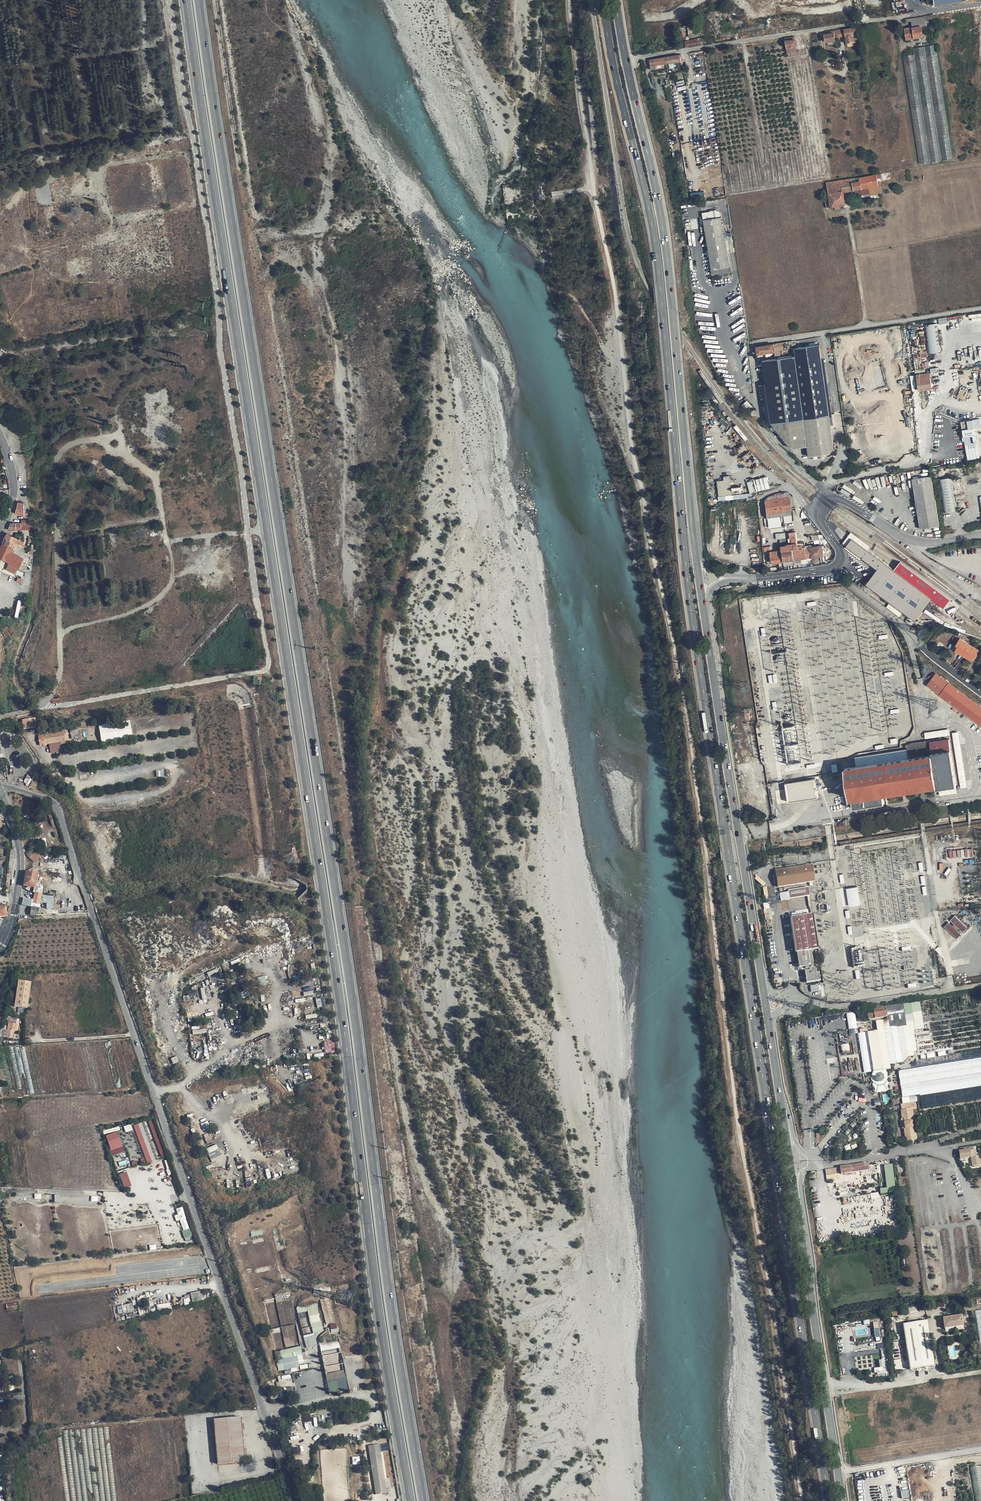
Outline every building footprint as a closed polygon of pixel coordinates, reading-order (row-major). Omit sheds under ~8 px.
[(934,23),(933,14),(905,19),(906,22),(911,21),(912,27),(921,26),(925,25),(934,23)] [(703,34),(701,26),(688,28),(690,37),(703,34)] [(921,26),(912,27),(904,29),(906,39),(914,38),(923,36),(921,26)] [(855,27),(844,29),(845,33),(846,43),(857,41),(855,27)] [(835,40),(834,30),(824,32),(825,42),(835,40)] [(796,36),(785,38),(787,46),(797,45),(796,36)] [(685,41),(686,48),(704,45),(706,43),(706,41),(705,41),(705,37),(685,41)] [(914,48),(914,49),(915,54),(905,56),(921,163),(925,163),(953,157),(936,44),(914,48)] [(797,45),(787,46),(788,53),(798,51),(797,45)] [(705,58),(703,51),(694,53),(695,60),(705,58)] [(680,55),(664,58),(664,64),(681,61),(680,59),(680,55)] [(664,64),(664,58),(649,60),(651,70),(657,69),(656,66),(664,64)] [(867,187),(878,185),(877,179),(882,178),(881,174),(865,177),(867,187)] [(854,196),(879,191),(878,185),(867,187),(865,177),(859,178),(860,180),(861,188),(853,190),(854,196)] [(843,192),(853,190),(852,182),(860,180),(859,178),(844,179),(827,182),(828,193),(842,190),(843,192)] [(852,182),(853,190),(861,188),(860,180),(852,182)] [(845,204),(843,192),(842,190),(828,193),(829,197),(824,198),(826,208),(845,204)] [(730,271),(720,212),(716,209),(700,212),(710,274),(730,271)] [(942,365),(935,323),(922,325),(929,367),(942,365)] [(765,345),(766,352),(774,351),(789,349),(788,341),(765,345)] [(809,456),(828,454),(833,448),(814,341),(792,344),(793,353),(793,356),(794,359),(807,445),(809,456)] [(765,345),(755,346),(756,354),(766,352),(765,345)] [(913,360),(915,369),(923,367),(922,358),(913,360)] [(807,445),(794,359),(761,364),(770,426),(783,441),(792,447),(807,445)] [(923,367),(915,369),(913,369),(916,389),(919,389),(917,375),(919,374),(919,372),(924,371),(923,367)] [(917,375),(919,389),(931,387),(929,373),(919,374),(917,375)] [(962,420),(967,459),(980,458),(980,449),(979,438),(980,437),(980,418),(962,420)] [(760,463),(752,455),(749,458),(757,466),(760,463)] [(216,467),(203,469),(205,480),(218,478),(216,467)] [(203,469),(190,471),(192,482),(205,480),(203,469)] [(192,482),(190,471),(177,473),(179,484),(192,482)] [(95,480),(95,479),(92,475),(85,477),(81,486),(86,488),(85,489),(92,492),(100,485),(98,482),(98,480),(95,480)] [(719,500),(748,497),(748,493),(732,494),(730,475),(724,476),(724,480),(717,480),(719,500)] [(770,488),(766,475),(752,479),(756,492),(770,488)] [(939,526),(931,476),(913,479),(920,529),(939,526)] [(957,510),(952,477),(939,480),(944,513),(957,510)] [(776,502),(790,497),(790,494),(786,493),(783,493),(766,499),(767,504),(774,503),(776,502)] [(790,498),(790,497),(776,502),(774,503),(767,504),(768,518),(783,516),(783,518),(784,518),(793,517),(792,510),(790,498)] [(802,509),(793,497),(790,498),(792,510),(801,509),(802,509)] [(24,516),(24,510),(16,507),(15,513),(24,516)] [(21,529),(30,529),(30,520),(22,520),(22,523),(10,523),(8,530),(21,529)] [(19,539),(7,533),(5,537),(22,546),(24,542),(20,540),(21,537),(19,537),(19,539)] [(805,546),(804,542),(797,543),(796,533),(790,534),(792,544),(786,545),(786,546),(782,546),(782,550),(784,561),(784,563),(789,563),(788,561),(797,560),(802,559),(806,558),(805,552),(805,546)] [(851,540),(867,551),(870,547),(850,533),(842,544),(846,547),(851,540)] [(21,549),(22,546),(5,537),(2,543),(3,543),(16,549),(16,547),(21,549)] [(877,571),(882,563),(870,554),(867,551),(851,540),(846,547),(845,547),(861,559),(877,571)] [(31,556),(16,549),(3,543),(0,549),(0,557),(9,561),(9,563),(18,567),(25,570),(31,556)] [(805,552),(806,558),(806,560),(811,559),(811,558),(823,556),(822,546),(810,548),(810,551),(805,552)] [(861,559),(845,547),(844,549),(860,561),(861,559)] [(784,561),(782,550),(770,552),(772,564),(778,562),(784,561)] [(18,567),(9,563),(6,569),(15,573),(18,567)] [(882,563),(877,571),(874,575),(866,586),(870,589),(914,622),(923,610),(928,604),(931,599),(893,571),(882,563)] [(899,563),(893,571),(931,599),(944,609),(950,601),(899,563)] [(956,650),(964,655),(970,644),(959,638),(956,644),(958,645),(957,647),(956,650)] [(970,644),(964,655),(972,660),(974,657),(975,655),(977,656),(980,650),(970,644)] [(936,674),(928,685),(980,725),(980,707),(936,674)] [(35,718),(22,720),(23,729),(36,728),(35,718)] [(130,721),(99,726),(102,744),(133,739),(130,721)] [(968,727),(980,737),(980,729),(972,722),(968,727)] [(64,741),(65,744),(69,743),(67,734),(69,735),(68,733),(67,733),(67,732),(66,732),(66,729),(62,730),(62,732),(38,736),(40,745),(61,742),(64,741)] [(950,729),(925,733),(926,739),(951,736),(950,729)] [(793,756),(800,755),(799,737),(797,737),(796,731),(786,732),(788,760),(793,760),(793,756)] [(960,732),(953,733),(961,789),(968,788),(960,732)] [(846,766),(850,799),(852,799),(854,809),(885,804),(883,794),(886,793),(901,791),(907,790),(919,788),(925,787),(933,786),(938,786),(938,788),(958,785),(954,748),(933,751),(933,753),(846,766)] [(818,798),(815,778),(784,783),(787,802),(818,798)] [(818,829),(803,830),(804,838),(819,837),(818,829)] [(814,881),(811,864),(775,870),(778,887),(814,881)] [(38,874),(26,872),(24,886),(34,888),(35,884),(38,874)] [(34,888),(33,893),(35,893),(38,894),(38,895),(34,894),(32,903),(32,907),(39,908),(40,903),(43,889),(43,886),(35,884),(34,888)] [(787,890),(789,898),(789,899),(809,895),(808,887),(787,890)] [(40,910),(39,908),(32,907),(30,916),(33,916),(37,915),(40,911),(40,910)] [(796,953),(810,951),(817,950),(812,915),(789,918),(795,954),(796,953)] [(967,928),(954,916),(950,921),(963,933),(967,928)] [(960,934),(948,923),(943,928),(956,939),(960,934)] [(12,967),(25,925),(20,925),(10,957),(11,967),(12,967)] [(25,925),(12,967),(16,966),(29,925),(25,925)] [(813,969),(810,951),(796,953),(798,968),(801,968),(801,971),(805,970),(806,972),(804,972),(806,984),(820,981),(819,974),(817,974),(816,970),(815,971),(815,968),(813,969)] [(260,985),(267,983),(265,976),(258,977),(260,985)] [(16,989),(12,1009),(23,1011),(30,986),(18,983),(16,989)] [(316,999),(318,1007),(325,1006),(324,997),(316,999)] [(904,1013),(920,1011),(919,1002),(885,1007),(886,1009),(867,1012),(867,1009),(859,1010),(861,1021),(887,1017),(887,1019),(889,1028),(893,1027),(905,1026),(904,1013)] [(848,1013),(850,1034),(858,1033),(856,1012),(848,1013)] [(908,1056),(914,1056),(913,1051),(917,1051),(914,1031),(923,1030),(921,1012),(912,1013),(912,1015),(904,1016),(905,1027),(896,1028),(902,1063),(908,1056)] [(860,1034),(857,1034),(864,1074),(872,1073),(870,1077),(871,1083),(873,1088),(875,1093),(887,1092),(888,1082),(888,1075),(885,1071),(890,1070),(889,1065),(902,1063),(896,1028),(896,1027),(893,1028),(892,1028),(889,1028),(887,1019),(875,1021),(876,1031),(867,1033),(866,1029),(859,1031),(860,1034)] [(8,1024),(7,1031),(6,1039),(12,1040),(13,1032),(16,1032),(17,1025),(8,1024)] [(934,1034),(921,1036),(924,1056),(937,1054),(934,1034)] [(336,1052),(335,1042),(331,1043),(331,1041),(324,1041),(325,1053),(336,1052)] [(902,1098),(915,1096),(980,1086),(980,1059),(898,1072),(902,1098)] [(902,1098),(900,1099),(901,1110),(910,1109),(916,1108),(915,1096),(902,1098)] [(901,1110),(902,1118),(903,1118),(904,1122),(911,1121),(913,1121),(912,1116),(910,1116),(910,1114),(911,1114),(910,1109),(901,1110)] [(160,1155),(164,1154),(153,1119),(134,1125),(147,1163),(161,1159),(160,1155)] [(903,1129),(904,1137),(906,1137),(907,1141),(916,1140),(915,1135),(913,1135),(912,1133),(914,1133),(913,1127),(912,1128),(905,1128),(903,1129)] [(113,1155),(125,1151),(118,1131),(106,1135),(113,1155)] [(207,1148),(212,1162),(217,1160),(216,1157),(221,1155),(218,1144),(207,1148)] [(974,1149),(958,1152),(959,1159),(970,1157),(971,1166),(980,1165),(979,1156),(975,1156),(974,1149)] [(868,1170),(867,1163),(840,1167),(841,1174),(857,1172),(868,1170)] [(895,1193),(891,1164),(883,1165),(887,1189),(878,1190),(879,1195),(895,1193)] [(127,1171),(120,1174),(125,1188),(132,1185),(127,1171)] [(186,1238),(193,1235),(183,1207),(176,1209),(180,1219),(179,1220),(186,1238)] [(191,1293),(193,1302),(202,1300),(200,1291),(191,1293)] [(6,1304),(6,1306),(6,1311),(20,1310),(19,1307),(22,1306),(22,1302),(6,1304)] [(313,1333),(324,1331),(317,1303),(297,1307),(299,1313),(308,1311),(313,1333)] [(964,1326),(962,1315),(943,1318),(945,1329),(964,1326)] [(935,1364),(927,1320),(903,1324),(910,1368),(935,1364)] [(876,1340),(880,1340),(880,1337),(885,1336),(883,1321),(874,1322),(876,1340)] [(332,1332),(339,1331),(337,1323),(330,1324),(332,1332)] [(307,1348),(318,1345),(315,1333),(304,1336),(307,1348)] [(275,1351),(279,1371),(300,1368),(299,1363),(304,1362),(302,1346),(275,1351)] [(329,1396),(348,1392),(345,1377),(326,1381),(329,1396)] [(311,1413),(303,1415),(305,1422),(313,1421),(311,1413)] [(241,1417),(214,1420),(218,1464),(245,1462),(241,1417)] [(382,1443),(369,1445),(375,1494),(387,1493),(387,1488),(392,1487),(390,1477),(386,1478),(382,1443)] [(361,1463),(360,1456),(353,1457),(353,1464),(361,1463)]
